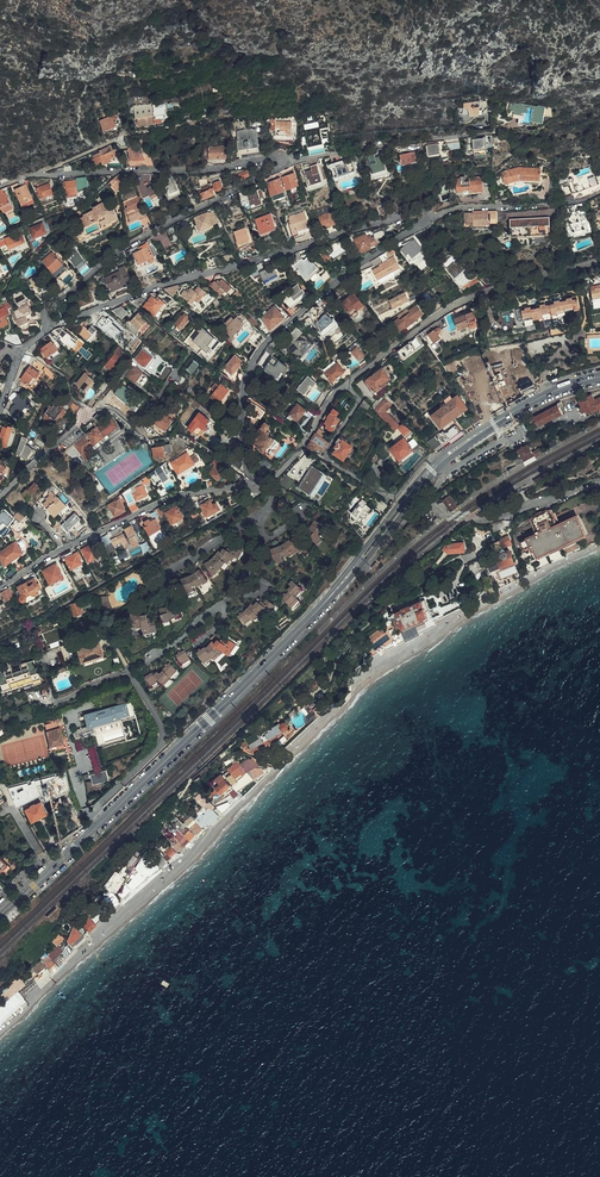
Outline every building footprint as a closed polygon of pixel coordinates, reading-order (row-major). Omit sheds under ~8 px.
[(460,99),(460,108),(462,107),(464,112),(477,112),(477,109),(480,107),(482,110),(486,107),(483,102),(478,101),(478,100),(468,100),(468,99),(460,99)] [(221,113),(220,106),(224,105),(224,102),(214,104),(217,114),(221,113)] [(220,106),(221,113),(230,111),(228,102),(224,102),(224,105),(220,106)] [(153,106),(153,104),(129,107),(130,111),(134,110),(136,117),(132,117),(133,119),(154,118),(154,116),(153,106)] [(506,105),(506,111),(511,111),(511,114),(522,114),(521,119),(519,119),(519,123),(530,123),(530,121),(530,118),(542,118),(543,104),(535,104),(535,105),(506,105)] [(154,118),(155,124),(167,122),(167,121),(175,120),(175,113),(167,114),(166,111),(168,110),(167,105),(154,106),(155,115),(154,116),(154,118)] [(104,131),(111,128),(116,126),(115,125),(114,122),(113,120),(112,117),(116,115),(114,112),(111,114),(110,112),(102,115),(104,119),(100,121),(104,131)] [(304,124),(305,129),(319,126),(318,121),(304,124)] [(272,135),(277,135),(282,134),(282,139),(289,139),(289,137),(293,136),(292,124),(275,125),(276,129),(271,129),(272,135)] [(236,139),(238,150),(258,147),(255,128),(236,131),(238,139),(236,139)] [(306,141),(307,146),(313,144),(313,147),(323,145),(319,131),(305,134),(306,141)] [(487,147),(486,137),(473,139),(474,154),(485,152),(485,147),(487,147)] [(445,142),(446,149),(461,148),(460,141),(445,142)] [(442,153),(440,143),(427,145),(428,155),(442,153)] [(132,149),(129,150),(130,159),(145,158),(145,153),(147,153),(145,146),(140,147),(132,148),(132,149)] [(215,165),(232,163),(231,157),(225,158),(223,146),(208,149),(210,160),(215,159),(215,165)] [(300,151),(296,146),(289,152),(292,156),(300,151)] [(109,147),(99,151),(99,152),(91,156),(94,162),(96,162),(96,163),(101,161),(102,163),(105,162),(107,161),(108,161),(110,160),(110,158),(113,157),(109,147)] [(375,149),(363,151),(362,152),(367,155),(367,156),(374,177),(387,173),(380,151),(374,153),(375,149)] [(402,152),(404,164),(419,160),(417,150),(406,153),(406,151),(402,152)] [(333,170),(335,169),(338,168),(342,178),(357,173),(351,158),(344,160),(342,155),(332,159),(333,164),(332,165),(333,170)] [(324,185),(318,164),(311,166),(312,170),(306,172),(311,189),(324,185)] [(543,189),(543,180),(540,180),(541,169),(526,167),(516,167),(510,169),(510,168),(506,169),(506,170),(502,171),(506,183),(520,180),(527,180),(527,183),(533,183),(534,192),(543,189)] [(252,175),(249,170),(240,174),(243,179),(252,175)] [(569,182),(575,199),(585,196),(583,190),(599,184),(595,172),(584,177),(583,176),(569,182)] [(299,186),(294,174),(283,178),(287,190),(299,186)] [(112,182),(115,185),(121,180),(124,185),(127,181),(120,175),(112,182)] [(182,192),(175,177),(171,179),(172,180),(170,181),(169,179),(164,181),(172,197),(182,192)] [(466,191),(458,192),(458,198),(471,195),(471,192),(484,190),(483,177),(456,179),(456,183),(457,183),(458,190),(466,189),(466,191)] [(65,187),(59,188),(62,195),(66,194),(66,195),(67,194),(77,193),(78,192),(77,189),(81,189),(86,186),(91,185),(89,179),(86,178),(84,179),(85,181),(78,181),(79,183),(76,183),(76,181),(64,183),(65,187)] [(139,190),(143,197),(149,193),(152,199),(161,195),(155,181),(152,183),(151,182),(150,182),(149,182),(148,181),(150,180),(149,179),(148,179),(141,181),(144,187),(139,190)] [(284,191),(280,179),(268,183),(272,196),(284,191)] [(124,185),(121,180),(115,185),(120,191),(124,185)] [(213,184),(214,187),(216,190),(216,191),(217,191),(219,191),(220,191),(222,190),(222,188),(222,187),(219,181),(213,184)] [(54,193),(50,184),(38,189),(42,198),(43,198),(44,199),(45,199),(47,198),(47,197),(47,196),(54,193)] [(22,190),(21,188),(16,190),(24,206),(34,201),(27,185),(23,187),(24,189),(22,190)] [(214,191),(212,188),(210,190),(209,187),(206,188),(207,191),(203,192),(201,191),(200,191),(199,192),(199,193),(199,195),(201,195),(202,195),(204,200),(215,195),(214,191)] [(264,190),(263,188),(254,192),(254,193),(248,196),(252,205),(246,207),(247,209),(263,203),(261,199),(265,198),(263,191),(264,190)] [(0,190),(0,205),(5,214),(14,210),(6,193),(8,192),(7,190),(3,191),(1,189),(0,190)] [(149,211),(165,203),(161,195),(152,199),(149,193),(143,197),(149,211)] [(65,201),(68,206),(80,203),(79,197),(65,201)] [(395,207),(394,205),(387,207),(388,209),(386,209),(387,214),(388,214),(389,215),(397,213),(396,212),(398,211),(396,206),(395,207)] [(135,210),(134,208),(127,211),(129,216),(127,217),(129,222),(139,218),(143,227),(149,224),(141,207),(135,210)] [(578,215),(577,209),(567,211),(573,231),(569,232),(570,235),(589,230),(588,227),(585,228),(581,214),(578,215)] [(222,222),(217,211),(213,213),(212,212),(209,213),(195,219),(200,231),(197,232),(199,235),(215,229),(214,228),(219,226),(218,223),(222,222)] [(289,223),(292,232),(298,231),(299,233),(310,228),(304,211),(288,216),(290,222),(289,223)] [(507,211),(498,211),(498,213),(498,219),(508,219),(507,211)] [(320,239),(330,235),(332,232),(335,231),(333,225),(339,223),(335,212),(320,217),(324,229),(318,231),(320,239)] [(473,213),(473,212),(464,213),(465,220),(467,220),(467,224),(473,223),(473,227),(489,226),(489,213),(473,213)] [(277,229),(271,214),(256,220),(262,234),(277,229)] [(551,232),(551,216),(546,217),(546,218),(515,220),(515,219),(511,219),(512,235),(551,232)] [(120,221),(118,218),(113,220),(102,226),(104,230),(120,222),(120,221)] [(31,227),(32,228),(36,237),(48,232),(47,230),(50,228),(47,220),(31,227)] [(48,232),(36,237),(37,240),(44,237),(47,237),(52,233),(50,228),(47,230),(48,232)] [(298,231),(292,232),(294,237),(311,231),(310,228),(299,233),(298,231)] [(216,232),(215,229),(199,235),(200,238),(216,232)] [(247,229),(236,234),(236,236),(234,237),(239,248),(254,243),(248,229),(247,229)] [(375,236),(372,238),(372,237),(371,236),(370,236),(369,236),(367,237),(366,234),(355,239),(360,251),(361,250),(377,243),(378,243),(376,239),(386,235),(384,230),(374,234),(375,236)] [(22,233),(16,236),(5,240),(8,246),(6,246),(7,249),(10,251),(11,251),(15,251),(29,245),(28,242),(26,243),(23,235),(22,233)] [(169,256),(179,250),(184,247),(179,239),(176,233),(161,241),(163,247),(164,247),(169,256)] [(405,246),(402,249),(406,254),(407,255),(409,258),(411,256),(412,258),(416,255),(421,251),(419,249),(422,247),(421,247),(422,246),(424,245),(419,240),(417,242),(414,238),(405,246)] [(377,243),(361,250),(362,252),(378,246),(377,243)] [(594,243),(592,244),(586,246),(588,254),(596,252),(594,243)] [(148,244),(141,247),(142,250),(140,251),(134,254),(140,264),(149,259),(150,261),(151,262),(152,262),(154,261),(155,260),(155,257),(159,255),(154,247),(151,249),(148,244)] [(398,250),(395,246),(388,250),(391,255),(398,250)] [(416,256),(415,257),(417,261),(426,254),(424,251),(422,252),(421,251),(416,255),(416,256)] [(56,256),(53,252),(43,261),(48,267),(45,269),(50,275),(53,272),(56,276),(66,266),(58,258),(60,256),(58,254),(56,256)] [(86,259),(80,252),(70,261),(75,267),(86,259)] [(209,261),(200,264),(203,270),(212,268),(211,265),(215,264),(215,265),(220,263),(217,257),(208,260),(209,261)] [(374,271),(376,274),(381,284),(403,272),(396,257),(384,263),(385,265),(374,271)] [(301,261),(297,266),(294,269),(300,274),(301,274),(309,280),(320,269),(309,259),(305,263),(303,261),(301,261)] [(454,262),(454,261),(446,267),(458,280),(469,271),(458,259),(454,262)] [(272,266),(258,273),(262,281),(263,281),(264,284),(278,278),(272,266)] [(107,278),(108,282),(112,292),(122,289),(123,291),(117,293),(118,296),(127,293),(125,287),(133,285),(127,267),(121,269),(122,272),(107,278)] [(335,275),(328,269),(327,270),(332,274),(326,280),(327,281),(335,275)] [(332,274),(327,270),(322,275),(326,280),(332,274)] [(35,285),(36,285),(45,280),(46,283),(47,282),(45,278),(44,278),(42,273),(31,279),(35,285)] [(152,283),(149,276),(144,278),(147,285),(152,283)] [(212,285),(223,294),(226,290),(228,292),(228,291),(232,287),(222,279),(220,281),(218,283),(217,282),(216,281),(212,285)] [(45,280),(36,285),(40,292),(44,290),(45,291),(52,288),(49,282),(47,282),(46,283),(45,280)] [(60,284),(59,285),(59,286),(62,289),(67,284),(63,280),(59,284),(60,284)] [(112,292),(108,282),(106,283),(110,295),(117,293),(123,291),(122,289),(112,292)] [(62,289),(64,291),(70,285),(68,283),(67,284),(62,289)] [(179,286),(178,284),(177,285),(166,288),(165,290),(173,296),(179,286)] [(292,307),(293,306),(307,294),(303,289),(302,290),(298,285),(283,298),(292,307)] [(57,297),(64,292),(64,291),(62,289),(59,286),(52,292),(57,297)] [(192,289),(190,291),(189,293),(187,291),(185,290),(181,295),(190,301),(189,302),(191,303),(191,302),(196,306),(207,293),(199,287),(196,291),(192,289)] [(592,297),(599,296),(599,287),(595,288),(595,289),(591,290),(592,297)] [(571,293),(566,294),(566,295),(562,296),(559,297),(549,299),(549,301),(545,302),(545,301),(524,307),(524,308),(521,309),(520,307),(515,308),(518,320),(523,319),(522,316),(532,314),(532,317),(533,318),(543,315),(543,314),(542,311),(551,309),(552,312),(557,310),(556,307),(564,304),(573,302),(574,305),(574,306),(579,304),(576,292),(574,292),(574,291),(571,292),(571,293)] [(364,305),(355,293),(343,303),(354,317),(356,316),(358,315),(359,313),(357,310),(364,305)] [(410,301),(406,293),(390,301),(395,309),(410,301)] [(89,297),(88,294),(74,299),(75,302),(77,301),(79,307),(90,303),(91,305),(96,303),(97,300),(95,301),(93,295),(89,297)] [(333,302),(328,296),(323,300),(324,302),(328,306),(333,302)] [(27,298),(17,302),(19,308),(12,311),(19,326),(20,326),(21,327),(29,323),(29,322),(41,320),(40,315),(27,317),(26,315),(24,312),(30,310),(32,309),(28,299),(30,298),(30,297),(27,298)] [(145,301),(142,297),(138,299),(131,301),(139,307),(145,301)] [(144,306),(155,315),(165,303),(160,299),(158,301),(157,300),(152,297),(144,306)] [(322,310),(328,306),(324,302),(319,306),(322,310)] [(165,303),(155,315),(157,317),(168,305),(165,303)] [(8,324),(5,316),(10,313),(8,309),(10,308),(10,306),(7,304),(0,307),(0,328),(8,324)] [(401,320),(400,318),(393,324),(399,332),(406,327),(407,328),(418,320),(417,319),(424,314),(418,305),(410,311),(411,312),(401,320)] [(274,331),(286,320),(284,318),(285,318),(275,306),(262,317),(265,321),(272,329),(274,331)] [(292,315),(296,311),(293,306),(292,307),(290,309),(289,308),(286,310),(292,315)] [(123,307),(113,311),(123,318),(129,312),(123,307)] [(472,312),(455,319),(459,330),(452,333),(452,334),(444,338),(445,342),(455,339),(458,339),(460,339),(462,337),(464,335),(473,332),(472,328),(473,328),(474,328),(476,327),(477,326),(477,324),(476,321),(478,321),(476,317),(476,318),(475,318),(473,313),(472,312)] [(141,331),(149,322),(139,313),(131,322),(141,331)] [(186,313),(183,316),(181,319),(180,318),(172,328),(179,334),(191,318),(186,313)] [(549,316),(551,324),(566,320),(565,313),(555,316),(554,315),(549,316)] [(235,319),(234,318),(227,325),(228,326),(225,330),(232,336),(236,332),(238,332),(239,331),(240,330),(240,329),(240,328),(244,324),(243,323),(246,320),(241,316),(239,317),(238,316),(235,319)] [(334,320),(330,316),(318,327),(321,331),(320,332),(323,336),(323,337),(323,338),(324,339),(326,340),(327,339),(328,338),(328,337),(328,336),(327,335),(337,326),(338,327),(339,327),(340,326),(341,325),(341,324),(340,322),(339,322),(338,322),(337,322),(334,319),(334,320)] [(107,319),(103,317),(99,321),(101,322),(98,326),(105,332),(114,322),(108,318),(107,319)] [(251,317),(249,320),(255,325),(258,322),(251,317)] [(435,324),(432,326),(433,328),(438,326),(441,330),(447,325),(444,317),(435,324)] [(526,331),(525,341),(569,330),(566,320),(551,324),(526,331)] [(272,329),(265,321),(263,323),(270,330),(272,329)] [(144,334),(152,324),(149,322),(141,331),(144,334)] [(309,338),(297,327),(295,325),(293,328),(295,329),(292,333),(292,340),(296,340),(293,343),(292,342),(290,345),(291,346),(290,347),(292,349),(290,351),(300,361),(309,352),(308,351),(315,343),(312,341),(315,338),(312,335),(309,338)] [(85,326),(83,329),(79,333),(88,340),(95,331),(91,327),(89,330),(85,326)] [(441,330),(438,326),(433,328),(432,326),(428,328),(423,331),(420,333),(424,338),(428,335),(434,343),(431,345),(434,350),(435,350),(437,350),(438,349),(438,348),(439,347),(436,342),(441,338),(438,335),(441,332),(441,331),(441,330)] [(66,332),(61,327),(59,328),(55,329),(54,330),(62,336),(63,337),(67,332),(66,332)] [(209,353),(212,349),(209,346),(214,339),(206,333),(207,331),(203,329),(193,343),(197,347),(198,345),(209,353)] [(268,336),(259,329),(254,336),(262,343),(268,336)] [(67,330),(66,332),(67,332),(63,337),(62,336),(59,340),(70,349),(74,344),(73,343),(77,339),(67,330)] [(54,344),(52,341),(45,345),(48,349),(43,352),(47,358),(59,349),(55,344),(54,344)] [(525,341),(501,345),(507,358),(490,368),(494,374),(510,364),(522,390),(534,384),(520,352),(525,350),(523,343),(526,342),(525,341)] [(420,349),(417,343),(408,350),(411,355),(420,349)] [(117,361),(122,355),(120,353),(122,350),(118,347),(114,352),(115,353),(113,355),(112,354),(105,363),(107,365),(106,366),(107,367),(105,369),(111,373),(119,363),(117,361)] [(319,347),(316,351),(318,353),(320,355),(324,352),(319,347)] [(357,347),(352,352),(359,359),(364,354),(357,347)] [(148,353),(144,350),(135,360),(148,370),(156,360),(151,356),(154,353),(150,350),(148,353)] [(469,369),(488,361),(481,351),(459,360),(468,371),(470,370),(469,369)] [(30,364),(32,357),(25,355),(23,362),(30,364)] [(244,361),(235,355),(225,368),(233,375),(244,361)] [(269,362),(265,368),(272,372),(277,375),(278,376),(282,370),(285,371),(289,366),(272,355),(268,361),(269,362)] [(458,358),(449,363),(454,372),(459,370),(455,364),(460,362),(458,358)] [(352,374),(359,368),(358,365),(360,364),(358,359),(348,363),(352,374)] [(202,367),(195,360),(187,369),(195,375),(202,367)] [(333,362),(323,371),(326,374),(337,364),(336,363),(335,362),(333,362)] [(326,374),(333,382),(333,383),(348,370),(344,367),(342,369),(338,364),(337,364),(326,374)] [(131,365),(122,377),(124,379),(127,377),(135,383),(143,374),(135,368),(131,365)] [(94,372),(87,366),(84,371),(86,373),(90,377),(94,372)] [(174,371),(167,366),(160,377),(162,378),(163,376),(168,379),(174,371)] [(21,380),(31,387),(40,374),(30,367),(21,380)] [(383,368),(366,381),(375,392),(383,386),(382,384),(391,377),(383,368)] [(279,380),(285,371),(282,370),(278,376),(277,375),(275,377),(279,380)] [(94,380),(90,377),(86,373),(77,384),(85,392),(94,380)] [(40,374),(31,387),(34,389),(43,375),(40,374)] [(143,374),(135,383),(141,387),(149,378),(143,374)] [(308,376),(298,390),(307,397),(307,396),(311,399),(310,398),(316,389),(314,387),(317,383),(308,376)] [(160,393),(164,386),(156,381),(156,380),(151,386),(160,393)] [(337,380),(332,384),(336,389),(341,385),(337,380)] [(375,392),(366,381),(365,382),(375,395),(377,396),(378,396),(386,390),(383,386),(375,392)] [(219,386),(216,383),(211,388),(215,391),(211,397),(218,403),(229,390),(221,384),(219,386)] [(115,391),(115,392),(118,394),(117,395),(119,396),(124,390),(122,389),(124,386),(121,384),(119,387),(117,385),(113,390),(115,391)] [(117,395),(116,396),(122,400),(125,397),(127,398),(132,392),(124,386),(122,389),(124,390),(119,396),(117,395)] [(321,393),(314,401),(313,400),(313,401),(314,402),(321,393)] [(321,393),(314,402),(317,404),(323,394),(321,393)] [(455,397),(452,393),(449,395),(441,400),(443,403),(441,405),(442,407),(431,415),(441,428),(468,408),(458,395),(455,397)] [(29,406),(21,396),(14,401),(16,404),(13,407),(18,413),(21,410),(23,412),(29,406)] [(595,402),(592,396),(579,403),(581,408),(580,409),(583,415),(592,411),(594,415),(599,412),(599,399),(595,402)] [(387,399),(376,410),(376,411),(393,428),(396,422),(385,410),(391,404),(387,399)] [(63,404),(58,400),(53,406),(50,405),(45,412),(46,413),(45,414),(44,413),(43,414),(44,415),(43,416),(44,417),(43,418),(49,422),(52,418),(55,420),(54,422),(57,424),(67,411),(64,409),(64,406),(63,404)] [(371,406),(366,400),(362,406),(369,410),(371,406)] [(532,416),(528,418),(530,422),(534,421),(537,427),(563,413),(560,407),(563,405),(561,402),(557,404),(558,405),(532,418),(532,416)] [(81,408),(75,403),(71,407),(78,413),(81,408)] [(266,413),(253,403),(249,409),(252,412),(249,415),(254,420),(257,416),(261,419),(266,413)] [(306,411),(307,410),(298,403),(287,418),(291,421),(295,416),(299,419),(303,414),(304,415),(307,411),(306,411)] [(319,413),(313,408),(308,414),(315,419),(319,413)] [(329,417),(326,420),(325,422),(328,424),(326,427),(332,431),(333,430),(335,431),(339,425),(340,426),(343,420),(337,416),(340,413),(334,409),(328,417),(329,417)] [(172,421),(168,418),(171,414),(169,412),(167,415),(163,412),(155,425),(165,432),(172,421)] [(203,429),(205,426),(210,420),(200,412),(188,428),(198,435),(203,429)] [(104,415),(97,415),(88,422),(92,428),(94,426),(96,423),(104,415)] [(226,423),(238,431),(238,422),(230,417),(226,423)] [(87,433),(64,451),(75,460),(79,456),(118,427),(112,419),(103,425),(100,422),(96,425),(98,427),(88,434),(87,433)] [(265,421),(258,430),(261,432),(259,435),(254,440),(260,445),(257,448),(264,452),(269,446),(272,448),(277,441),(267,434),(269,432),(266,430),(270,425),(265,421)] [(403,422),(396,432),(394,435),(393,437),(396,442),(404,435),(406,437),(413,431),(403,422)] [(436,451),(462,432),(455,423),(440,434),(439,433),(426,443),(436,451)] [(5,427),(2,435),(0,442),(0,445),(7,447),(12,430),(5,427)] [(49,440),(40,433),(36,438),(46,444),(49,440)] [(329,442),(316,433),(308,446),(313,450),(317,444),(324,449),(329,442)] [(28,439),(23,437),(17,454),(28,461),(36,454),(36,451),(26,445),(28,439)] [(287,443),(297,449),(301,443),(292,437),(287,443)] [(353,446),(340,437),(339,439),(337,442),(338,444),(336,447),(337,448),(334,453),(343,459),(348,454),(352,448),(353,446)] [(46,444),(36,438),(33,442),(42,448),(46,444)] [(412,449),(403,438),(398,442),(391,448),(399,459),(412,449)] [(173,451),(171,444),(153,448),(156,458),(168,455),(173,451)] [(523,461),(535,454),(533,452),(529,444),(517,450),(523,461)] [(533,452),(535,454),(536,456),(543,453),(542,451),(540,448),(533,452)] [(378,454),(373,451),(369,458),(373,461),(376,461),(378,460),(379,458),(379,456),(378,454)] [(171,464),(178,475),(194,465),(190,459),(188,454),(171,464)] [(536,456),(535,454),(523,461),(526,466),(535,461),(538,460),(536,456)] [(196,456),(190,459),(194,465),(200,462),(196,456)] [(223,462),(216,458),(215,459),(212,463),(215,466),(209,473),(218,480),(226,470),(220,465),(223,462)] [(235,458),(232,463),(240,469),(243,463),(235,458)] [(165,464),(154,472),(156,474),(152,476),(156,482),(161,479),(162,481),(165,479),(166,481),(171,478),(169,474),(166,468),(167,467),(165,464)] [(194,465),(178,475),(179,477),(184,474),(185,475),(191,471),(190,470),(196,467),(194,465)] [(320,501),(334,478),(312,465),(298,488),(312,496),(320,501)] [(244,477),(237,472),(232,477),(239,483),(244,477)] [(548,478),(545,474),(535,480),(538,484),(548,478)] [(148,476),(141,481),(144,486),(151,482),(148,476)] [(144,486),(141,481),(131,489),(137,501),(138,500),(148,496),(149,495),(144,486)] [(40,487),(35,483),(23,496),(28,500),(40,487)] [(164,498),(170,495),(165,487),(160,490),(164,498)] [(458,506),(448,491),(442,495),(445,500),(445,501),(452,510),(454,508),(458,506)] [(587,501),(583,492),(566,501),(565,498),(552,505),(553,507),(534,517),(534,518),(531,520),(537,534),(526,539),(523,533),(518,536),(525,549),(531,547),(533,552),(535,551),(538,557),(562,547),(561,546),(580,537),(581,538),(587,534),(578,515),(552,527),(550,524),(559,520),(556,514),(569,508),(570,510),(587,501)] [(59,498),(54,493),(50,497),(51,498),(42,507),(48,514),(51,511),(56,516),(67,506),(60,498),(59,498)] [(123,494),(112,501),(113,503),(110,505),(112,509),(108,512),(111,519),(126,510),(120,500),(125,498),(123,494)] [(209,515),(212,513),(218,510),(220,508),(217,503),(213,505),(209,497),(200,502),(204,510),(206,509),(209,515)] [(278,511),(282,512),(285,510),(285,509),(288,509),(289,505),(287,505),(288,500),(280,499),(278,511)] [(129,505),(133,512),(140,509),(136,501),(135,502),(130,504),(129,505)] [(364,506),(360,502),(350,514),(355,518),(353,520),(359,524),(364,518),(366,518),(368,515),(367,513),(371,508),(366,504),(364,506)] [(172,510),(167,513),(172,524),(173,524),(183,518),(184,518),(177,506),(172,509),(172,510)] [(285,510),(282,512),(267,524),(272,531),(291,517),(285,510)] [(61,525),(68,533),(83,519),(75,511),(61,525)] [(200,515),(202,519),(208,515),(205,511),(199,514),(200,515)] [(19,513),(14,519),(15,520),(18,518),(22,522),(26,518),(19,513)] [(153,518),(150,520),(149,521),(148,520),(145,522),(147,526),(146,527),(150,535),(162,529),(159,525),(163,523),(160,517),(156,519),(155,520),(154,519),(153,518)] [(183,518),(173,524),(175,528),(185,523),(183,518)] [(327,524),(315,519),(312,526),(307,532),(316,540),(320,535),(323,529),(325,530),(327,524)] [(502,519),(489,523),(495,531),(505,526),(505,525),(506,525),(502,519)] [(138,535),(133,526),(119,533),(119,534),(111,539),(114,544),(119,541),(120,544),(123,542),(127,548),(128,548),(131,552),(140,547),(139,545),(141,544),(136,536),(138,535)] [(221,536),(217,528),(196,541),(201,548),(221,536)] [(162,529),(150,535),(153,540),(164,534),(162,529)] [(507,536),(500,540),(503,547),(511,543),(507,536)] [(294,544),(291,539),(283,545),(278,547),(278,548),(272,550),(276,562),(284,559),(283,556),(287,555),(288,556),(293,552),(293,553),(299,549),(302,554),(305,552),(308,555),(315,548),(309,541),(305,544),(303,541),(301,543),(298,540),(294,544)] [(0,553),(0,558),(6,566),(25,553),(26,551),(24,549),(23,550),(17,541),(0,553)] [(451,542),(445,543),(447,556),(455,555),(455,553),(464,551),(463,543),(452,544),(451,542)] [(101,557),(94,544),(82,551),(89,563),(101,557)] [(245,553),(237,547),(234,551),(231,549),(230,551),(226,548),(223,552),(221,550),(215,558),(207,563),(213,575),(218,572),(217,571),(222,568),(227,563),(228,564),(232,559),(234,561),(236,558),(239,560),(245,553)] [(69,550),(60,554),(63,559),(64,559),(72,554),(69,550)] [(497,557),(499,562),(502,568),(514,563),(509,551),(506,552),(505,553),(504,551),(501,552),(502,554),(497,556),(497,557)] [(82,563),(79,557),(76,552),(72,554),(64,559),(71,569),(72,569),(81,564),(82,563)] [(485,567),(499,562),(497,557),(494,559),(495,561),(484,565),(485,567)] [(481,569),(485,567),(484,565),(483,562),(482,561),(471,565),(472,569),(479,566),(481,569)] [(283,574),(267,562),(261,570),(277,582),(283,574)] [(43,570),(50,583),(64,576),(56,563),(43,570)] [(12,575),(17,571),(13,565),(7,568),(12,575)] [(207,580),(200,569),(191,575),(188,576),(189,577),(182,579),(185,591),(193,588),(192,586),(196,584),(197,586),(202,583),(203,583),(207,580)] [(50,583),(51,585),(64,577),(64,576),(50,583)] [(17,586),(19,588),(22,593),(20,596),(20,597),(21,599),(24,600),(39,592),(38,589),(40,588),(34,577),(17,586)] [(64,577),(51,585),(52,586),(56,583),(58,584),(60,583),(61,580),(65,578),(64,577)] [(303,590),(293,581),(290,585),(292,587),(289,590),(291,592),(284,599),(291,606),(298,599),(296,597),(303,590)] [(7,587),(1,591),(4,596),(2,597),(4,600),(15,594),(13,591),(10,593),(7,587)] [(254,606),(252,605),(245,611),(238,617),(244,626),(252,619),(253,621),(258,617),(259,617),(263,613),(265,615),(267,612),(271,614),(277,607),(268,601),(265,604),(263,603),(262,604),(258,602),(254,606)] [(405,632),(401,635),(389,640),(384,643),(386,647),(435,621),(436,621),(457,611),(452,602),(430,612),(429,610),(426,612),(421,601),(402,609),(403,611),(396,614),(405,632)] [(70,604),(74,617),(83,614),(79,602),(70,604)] [(181,615),(175,603),(166,607),(167,608),(164,609),(164,607),(159,608),(162,620),(169,619),(169,620),(175,617),(176,618),(181,615)] [(141,615),(141,614),(130,613),(130,626),(136,626),(136,627),(142,627),(142,629),(145,628),(146,633),(156,631),(154,621),(149,621),(149,618),(147,618),(146,615),(141,615)] [(437,625),(436,621),(435,621),(386,647),(388,650),(406,641),(407,642),(422,634),(422,633),(437,625)] [(58,630),(61,639),(69,636),(67,627),(58,630)] [(369,640),(370,641),(371,643),(383,634),(381,631),(369,640)] [(153,644),(147,636),(134,645),(140,653),(153,644)] [(104,655),(99,638),(77,645),(82,661),(104,655)] [(188,638),(180,644),(184,650),(186,653),(195,648),(188,638)] [(222,642),(218,640),(214,644),(212,642),(205,649),(197,654),(203,663),(211,657),(213,659),(218,654),(219,655),(222,651),(224,653),(227,650),(231,652),(238,645),(229,639),(226,642),(224,641),(222,642)] [(186,653),(184,650),(175,656),(180,665),(189,659),(186,653)] [(12,666),(0,670),(0,678),(5,693),(43,680),(35,657),(21,663),(23,666),(13,670),(12,666)] [(175,671),(168,663),(161,670),(161,671),(158,674),(156,673),(152,676),(151,674),(145,680),(150,688),(157,682),(161,686),(169,679),(168,678),(175,671)] [(66,670),(64,665),(53,669),(55,674),(66,670)] [(320,716),(326,711),(315,699),(309,704),(320,716)] [(132,702),(85,715),(89,727),(94,726),(95,728),(122,720),(127,740),(141,736),(132,702)] [(41,733),(45,732),(43,725),(45,725),(42,718),(37,719),(41,733)] [(262,733),(258,727),(243,739),(247,745),(249,744),(254,751),(258,748),(261,749),(265,746),(264,744),(270,739),(283,731),(281,728),(285,728),(287,727),(288,723),(284,718),(283,721),(280,722),(279,721),(262,733)] [(46,731),(47,731),(51,747),(65,744),(60,727),(46,731)] [(258,759),(248,753),(242,759),(242,758),(238,760),(246,770),(258,759)] [(232,782),(245,770),(236,760),(227,769),(231,773),(226,778),(231,783),(232,782)] [(254,779),(266,773),(263,767),(257,768),(248,773),(254,779)] [(105,770),(90,775),(93,784),(108,779),(105,770)] [(232,783),(238,790),(254,779),(248,773),(245,770),(232,782),(232,783)] [(209,779),(211,782),(220,774),(218,773),(218,772),(209,779)] [(211,782),(213,785),(214,786),(217,788),(223,794),(226,797),(230,801),(238,793),(236,791),(221,775),(220,774),(211,782)] [(215,790),(207,797),(209,800),(219,791),(216,789),(215,790)] [(234,806),(242,798),(238,793),(230,801),(232,803),(234,806)] [(210,808),(213,806),(204,797),(200,794),(195,799),(204,808),(205,809),(208,807),(210,808)] [(226,797),(223,794),(213,803),(215,805),(226,797)] [(230,801),(226,797),(215,805),(223,812),(232,803),(230,801)] [(38,819),(41,817),(47,814),(41,802),(39,803),(38,802),(31,805),(31,807),(26,809),(32,822),(38,819)] [(205,811),(210,808),(208,807),(205,809),(204,808),(197,814),(200,817),(200,816),(205,811)] [(212,810),(210,808),(205,811),(200,816),(200,817),(205,822),(212,815),(210,814),(213,811),(212,810)] [(196,813),(192,817),(196,822),(196,820),(200,817),(197,814),(196,813)] [(205,822),(209,826),(219,817),(215,813),(212,815),(205,822)] [(192,831),(196,828),(199,825),(196,822),(192,817),(184,825),(186,827),(188,826),(192,831)] [(196,820),(196,822),(199,825),(201,827),(205,822),(200,817),(196,820)] [(76,824),(79,829),(87,823),(84,819),(76,824)] [(199,825),(196,828),(192,831),(195,834),(202,828),(201,827),(199,825)] [(183,835),(178,829),(175,832),(181,838),(178,841),(180,844),(186,838),(183,835)] [(191,833),(188,830),(183,835),(186,838),(191,833)] [(172,846),(172,845),(166,851),(167,853),(166,853),(160,847),(157,850),(160,853),(164,858),(165,859),(173,851),(175,849),(172,846)] [(174,852),(173,851),(165,859),(166,860),(170,857),(174,852)] [(159,867),(158,866),(146,853),(136,868),(139,872),(134,876),(133,878),(127,885),(132,890),(145,879),(152,873),(158,868),(159,867)] [(160,853),(153,859),(156,862),(158,860),(160,863),(164,858),(160,853)] [(2,870),(3,871),(5,869),(8,872),(11,868),(0,856),(0,873),(2,870)] [(161,868),(167,862),(164,860),(159,865),(160,866),(161,868)] [(155,877),(161,872),(158,868),(152,873),(155,877)] [(121,873),(108,888),(110,890),(112,888),(117,892),(126,878),(121,873)] [(135,894),(155,877),(152,873),(145,879),(132,890),(135,894)] [(120,896),(128,888),(125,885),(119,894),(120,896)] [(120,896),(122,898),(129,889),(128,888),(120,896)] [(120,900),(115,895),(104,905),(109,910),(118,902),(120,900)] [(90,918),(81,925),(83,926),(85,929),(89,933),(97,925),(90,918)] [(81,934),(72,925),(67,940),(70,944),(80,935),(81,934)] [(58,945),(64,937),(58,933),(53,941),(58,945)] [(80,935),(70,944),(71,944),(72,944),(73,946),(83,937),(80,935)] [(51,959),(53,961),(56,958),(56,957),(60,955),(61,954),(64,950),(64,949),(59,945),(44,958),(45,960),(34,970),(37,973),(48,964),(47,963),(51,959)] [(65,948),(64,949),(64,950),(61,954),(66,959),(72,951),(68,946),(65,948)] [(53,961),(47,966),(49,968),(59,960),(56,957),(56,958),(53,961)] [(59,960),(49,968),(48,969),(52,973),(64,963),(60,959),(59,960)] [(10,999),(7,996),(1,1002),(0,1002),(0,1008),(10,999)]
